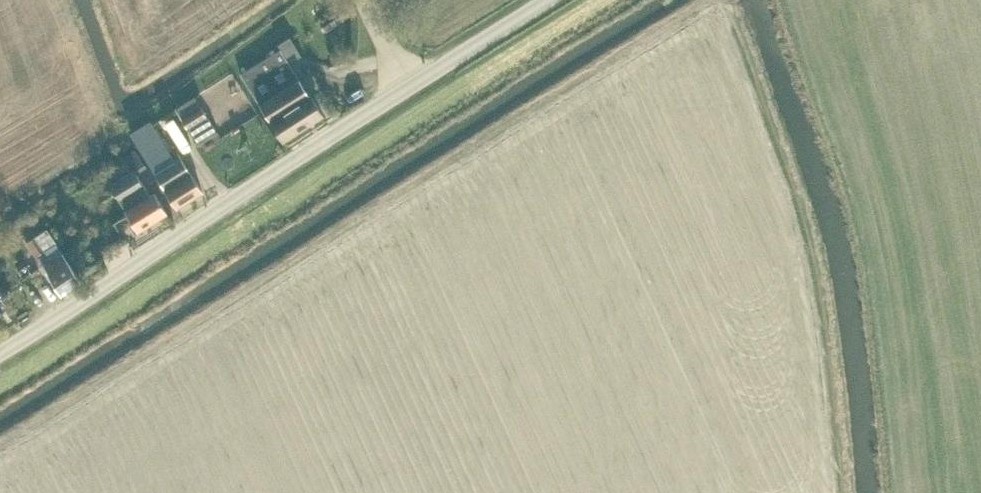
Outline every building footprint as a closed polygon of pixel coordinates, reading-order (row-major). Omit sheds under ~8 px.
[(282,141),(322,115),(281,52),(243,74),(248,81),(245,83),(282,141)] [(194,96),(175,108),(181,118),(201,106),(194,96)] [(201,106),(181,118),(187,128),(188,128),(207,116),(206,115),(201,106)] [(207,116),(188,128),(198,145),(210,138),(218,133),(207,116)] [(170,157),(155,132),(156,132),(151,124),(131,137),(175,208),(201,191),(177,153),(170,157)] [(137,231),(166,213),(153,193),(149,196),(135,173),(146,166),(136,148),(124,156),(133,170),(109,185),(125,210),(124,211),(137,232),(137,231)] [(37,235),(25,243),(34,256),(46,249),(56,242),(47,229),(37,235)] [(79,282),(80,282),(66,260),(61,253),(42,265),(47,273),(47,274),(60,294),(79,282)]
